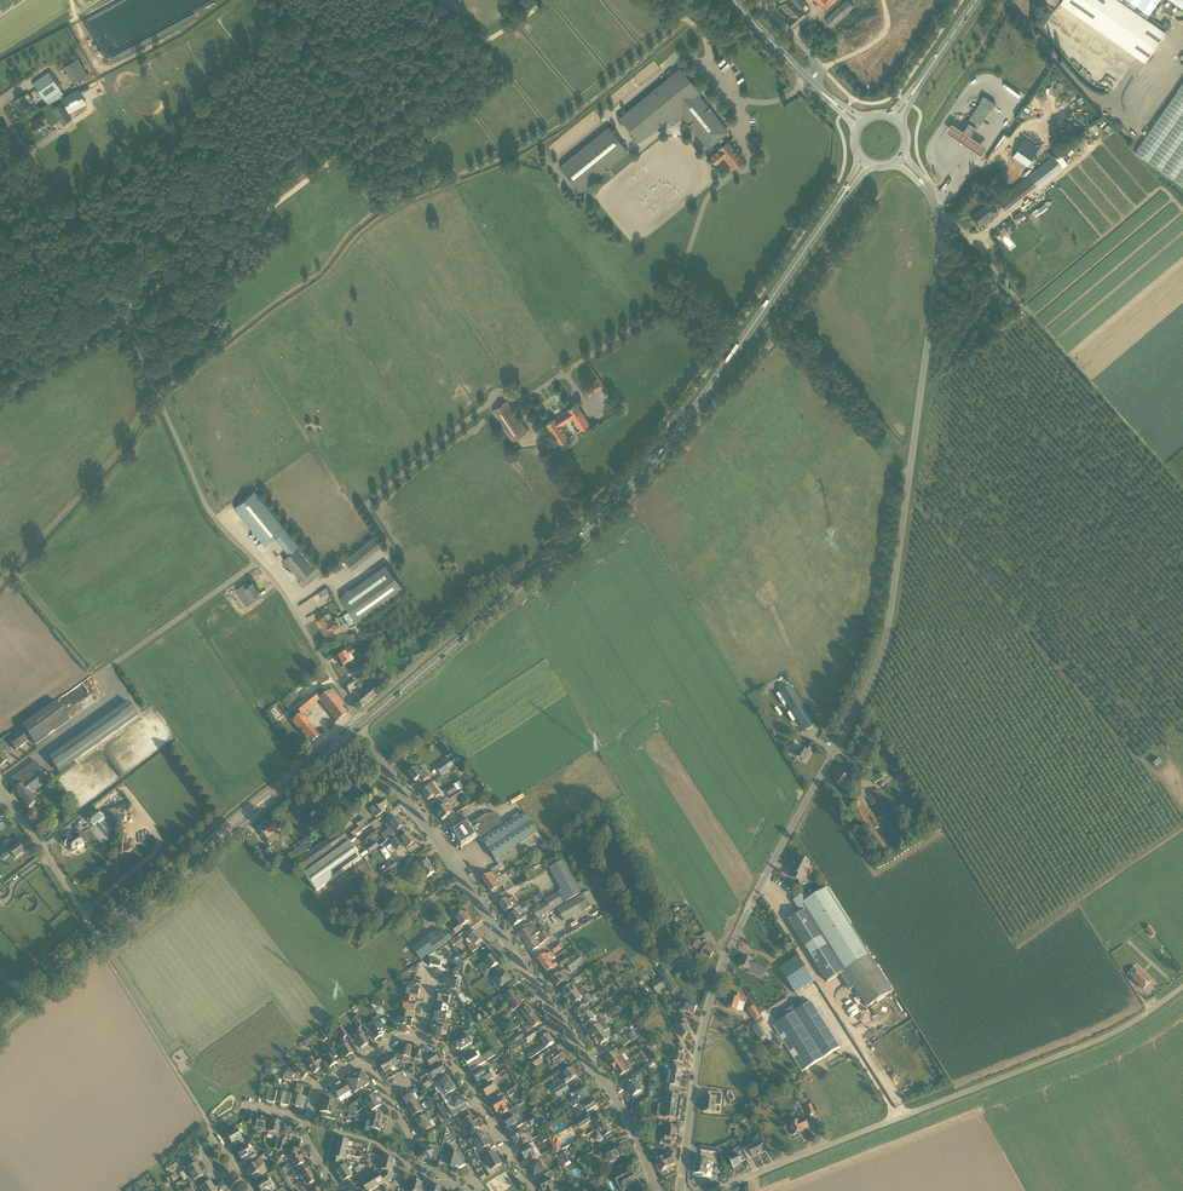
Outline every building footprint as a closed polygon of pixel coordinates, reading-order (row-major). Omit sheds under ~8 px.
[(789,14),(804,1),(803,0),(786,0),(781,5),(789,14)] [(835,0),(816,0),(825,10),(835,0)] [(825,20),(831,27),(854,6),(848,0),(846,0),(825,20)] [(1120,0),(1062,0),(1060,2),(1145,62),(1166,32),(1146,18),(1120,0)] [(1146,18),(1159,0),(1120,0),(1146,18)] [(1161,3),(1165,6),(1163,9),(1172,15),(1178,6),(1168,0),(1163,0),(1161,3)] [(1173,2),(1182,8),(1182,0),(1171,0),(1173,2)] [(804,1),(789,14),(791,17),(786,20),(792,27),(807,15),(801,8),(806,3),(804,1)] [(1042,28),(1049,33),(1057,21),(1056,19),(1060,14),(1055,10),(1042,28)] [(1165,21),(1164,23),(1161,26),(1167,30),(1171,25),(1165,21)] [(1057,43),(1066,49),(1077,33),(1067,27),(1057,43)] [(1086,67),(1093,71),(1098,63),(1122,77),(1126,70),(1093,50),(1089,57),(1080,52),(1077,57),(1083,61),(1080,66),(1085,69),(1086,67)] [(74,74),(85,68),(78,57),(64,66),(74,83),(78,81),(74,74)] [(673,121),(682,113),(709,146),(728,131),(697,94),(700,91),(681,68),(620,118),(639,141),(669,116),(673,121)] [(61,90),(49,72),(33,83),(45,101),(61,90)] [(1135,152),(1182,186),(1182,83),(1135,152)] [(69,111),(86,102),(79,90),(62,99),(69,111)] [(1143,122),(1160,96),(1152,91),(1135,116),(1143,122)] [(35,107),(32,103),(34,102),(28,93),(23,96),(22,95),(15,101),(22,111),(24,109),(27,113),(35,107)] [(977,129),(985,117),(991,108),(992,109),(994,107),(995,104),(984,96),(982,98),(980,101),(981,102),(967,123),(968,124),(975,128),(977,129)] [(62,103),(60,105),(53,109),(63,124),(70,120),(72,119),(62,103)] [(34,122),(35,123),(32,126),(36,132),(45,126),(42,122),(45,120),(43,116),(34,122)] [(975,128),(968,124),(963,131),(952,123),(947,131),(981,154),(986,146),(970,135),(975,128)] [(628,150),(609,127),(560,167),(579,190),(628,150)] [(1038,150),(1023,140),(1001,172),(1016,182),(1038,150)] [(717,165),(726,157),(735,168),(744,160),(728,141),(719,149),(710,157),(717,165)] [(1053,156),(1029,174),(1037,183),(1040,188),(1063,169),(1053,156)] [(1037,183),(1029,174),(1025,177),(1033,187),(1037,183)] [(1005,209),(1014,202),(1007,192),(998,200),(1005,209)] [(978,226),(985,221),(987,223),(992,219),(990,216),(997,211),(989,202),(971,217),(978,226)] [(1003,226),(1007,231),(1010,229),(1012,231),(1016,228),(1010,220),(1003,226)] [(599,377),(583,388),(589,397),(605,386),(599,377)] [(508,399),(493,410),(513,441),(529,431),(508,399)] [(560,426),(573,417),(581,430),(590,424),(577,404),(568,410),(564,413),(565,413),(556,419),(555,418),(547,424),(560,444),(568,439),(560,426)] [(265,545),(278,534),(285,528),(254,491),(234,507),(265,545)] [(343,558),(350,568),(379,545),(372,535),(343,558)] [(299,545),(292,551),(290,552),(289,550),(281,557),(300,579),(298,581),(303,587),(321,571),(316,566),(299,545)] [(356,621),(403,588),(385,563),(339,596),(356,621)] [(254,601),(251,597),(258,592),(253,583),(245,588),(248,593),(242,597),(248,605),(254,601)] [(329,591),(326,586),(318,592),(321,597),(329,591)] [(315,619),(320,626),(333,618),(329,611),(323,615),(315,619)] [(333,618),(320,626),(324,633),(331,629),(337,625),(333,618)] [(365,634),(358,638),(363,646),(369,642),(369,640),(371,639),(368,633),(366,635),(365,634)] [(353,649),(350,651),(345,653),(337,657),(342,666),(350,661),(347,657),(351,654),(354,652),(353,649)] [(372,665),(370,661),(362,665),(364,670),(372,665)] [(357,687),(353,680),(345,685),(349,692),(357,687)] [(301,715),(305,711),(319,700),(337,722),(347,714),(324,686),(288,716),(310,744),(319,737),(301,715)] [(377,694),(372,688),(370,690),(367,686),(361,691),(364,695),(356,701),(361,707),(377,694)] [(805,732),(815,725),(790,686),(780,692),(805,732)] [(35,745),(70,721),(56,701),(22,725),(35,745)] [(131,707),(52,762),(58,772),(137,716),(131,707)] [(275,708),(269,712),(275,719),(280,715),(275,708)] [(16,750),(28,741),(21,731),(9,740),(16,750)] [(806,759),(807,760),(813,750),(807,747),(805,751),(801,749),(799,754),(793,750),(791,754),(796,757),(804,762),(806,759)] [(454,757),(448,760),(436,768),(441,776),(459,765),(454,757)] [(1161,762),(1157,757),(1151,762),(1155,767),(1161,762)] [(50,780),(46,775),(42,770),(35,761),(8,782),(14,790),(28,809),(37,802),(30,794),(34,791),(37,795),(42,791),(39,787),(50,780)] [(409,774),(414,782),(421,778),(424,782),(430,777),(425,770),(421,773),(417,768),(409,774)] [(840,775),(835,784),(847,790),(851,782),(849,781),(853,774),(849,771),(846,778),(840,775)] [(884,778),(881,773),(871,779),(874,784),(884,778)] [(902,774),(897,776),(901,787),(906,785),(902,774)] [(459,782),(445,791),(449,797),(463,788),(459,782)] [(435,789),(436,789),(434,785),(429,788),(422,793),(428,801),(438,794),(435,789)] [(446,799),(435,807),(439,812),(437,814),(442,821),(447,817),(447,816),(451,813),(445,806),(449,803),(446,799)] [(370,810),(372,814),(375,818),(381,813),(382,814),(385,811),(384,809),(388,806),(383,800),(375,805),(370,810)] [(98,810),(87,819),(92,826),(104,818),(98,810)] [(455,839),(461,848),(478,837),(481,842),(482,841),(498,866),(502,863),(542,840),(525,813),(505,827),(497,814),(486,815),(471,825),(468,819),(450,830),(453,835),(452,836),(455,840),(455,839)] [(322,822),(315,815),(309,820),(316,827),(322,822)] [(350,834),(352,837),(370,825),(365,818),(356,825),(359,828),(350,834)] [(401,831),(399,828),(402,826),(396,818),(389,823),(386,826),(389,830),(388,831),(382,836),(386,842),(401,831)] [(272,835),(278,830),(272,823),(261,832),(272,843),(276,840),(272,835)] [(77,848),(84,844),(81,839),(83,837),(84,835),(82,832),(80,832),(76,834),(77,834),(73,837),(72,834),(61,841),(64,846),(68,844),(71,848),(70,851),(71,852),(73,853),(77,851),(77,848)] [(414,843),(408,835),(401,840),(397,843),(396,841),(389,846),(393,853),(401,847),(399,846),(403,843),(407,848),(414,843)] [(11,854),(15,859),(24,852),(19,845),(21,844),(18,839),(11,844),(15,848),(12,850),(10,848),(4,852),(3,850),(0,853),(0,855),(3,859),(11,854)] [(360,859),(348,842),(303,875),(315,892),(360,859)] [(375,842),(365,846),(368,852),(378,848),(375,842)] [(272,863),(279,857),(271,847),(264,854),(272,863)] [(802,887),(807,883),(803,877),(810,863),(800,857),(797,864),(795,863),(793,867),(795,867),(792,872),(794,873),(791,878),(800,882),(799,883),(802,887)] [(545,899),(547,903),(551,911),(582,894),(581,892),(586,889),(582,882),(577,885),(564,860),(549,868),(561,890),(545,899)] [(423,872),(427,878),(435,872),(427,862),(423,865),(420,861),(413,866),(419,875),(423,872)] [(398,867),(400,866),(398,863),(396,864),(395,862),(391,864),(396,870),(399,868),(398,867)] [(487,886),(503,875),(500,870),(504,867),(502,863),(498,866),(491,870),(493,872),(482,879),(487,886)] [(390,874),(386,868),(381,871),(385,878),(390,874)] [(506,880),(503,875),(487,886),(491,893),(492,892),(493,893),(496,891),(495,890),(502,886),(506,893),(515,888),(514,887),(509,879),(506,880)] [(793,901),(797,907),(801,913),(788,921),(827,982),(844,972),(851,982),(846,985),(849,990),(854,988),(867,1008),(876,1002),(877,1004),(885,999),(884,997),(893,992),(892,991),(893,990),(891,986),(890,987),(887,983),(888,982),(882,973),(881,973),(851,925),(852,924),(829,889),(828,889),(810,900),(806,893),(793,901)] [(514,911),(520,907),(512,896),(500,905),(505,913),(512,908),(514,911)] [(585,910),(579,899),(558,910),(564,922),(585,910)] [(551,911),(547,903),(532,911),(537,919),(551,911)] [(520,907),(514,911),(516,913),(509,918),(514,926),(522,921),(527,917),(520,907)] [(463,913),(461,915),(457,910),(451,913),(456,919),(459,923),(452,929),(456,934),(463,928),(462,927),(469,921),(463,913)] [(536,936),(539,934),(540,933),(538,930),(534,933),(530,927),(520,934),(526,943),(536,936)] [(1146,930),(1151,937),(1155,934),(1150,927),(1146,930)] [(421,961),(452,939),(447,932),(442,935),(438,929),(412,948),(421,961)] [(539,934),(540,935),(544,941),(549,938),(545,932),(544,930),(540,933),(539,934)] [(466,940),(469,945),(468,946),(473,953),(479,949),(476,945),(482,940),(477,932),(470,937),(466,940)] [(536,936),(526,943),(532,952),(539,947),(534,940),(538,938),(536,936)] [(703,945),(696,940),(693,938),(689,944),(699,951),(700,950),(703,952),(701,955),(705,958),(706,956),(710,959),(714,952),(706,947),(705,949),(701,947),(703,945)] [(675,944),(678,950),(685,946),(681,940),(675,944)] [(561,943),(558,945),(552,949),(554,953),(561,949),(564,947),(561,943)] [(478,952),(481,956),(488,950),(486,946),(478,952)] [(444,958),(438,956),(435,952),(426,958),(429,962),(431,963),(430,967),(441,969),(442,966),(447,967),(448,961),(444,960),(444,958)] [(538,960),(542,966),(550,961),(555,957),(552,952),(549,954),(548,952),(538,960)] [(579,955),(566,964),(571,972),(580,966),(578,963),(583,960),(579,955)] [(493,956),(486,961),(478,967),(483,974),(491,968),(492,969),(499,964),(493,956)] [(784,977),(795,994),(815,981),(798,956),(779,969),(784,977)] [(567,957),(564,959),(558,963),(561,967),(567,963),(569,961),(567,957)] [(752,975),(754,971),(765,975),(768,969),(773,971),(774,970),(768,967),(753,961),(753,960),(744,957),(740,967),(749,971),(748,973),(752,975)] [(550,961),(542,966),(547,973),(554,968),(557,966),(555,962),(552,965),(550,961)] [(1137,968),(1130,976),(1143,989),(1151,981),(1137,968)] [(508,977),(507,976),(505,975),(506,974),(506,973),(504,974),(502,970),(494,975),(495,976),(491,979),(495,986),(498,984),(501,988),(507,983),(508,984),(512,981),(509,976),(508,977)] [(659,974),(670,992),(676,988),(666,970),(659,974)] [(552,979),(557,987),(564,982),(562,978),(566,974),(564,971),(559,974),(552,979)] [(443,985),(450,987),(450,988),(455,990),(455,988),(456,989),(458,981),(462,982),(463,977),(455,975),(454,979),(447,977),(446,980),(445,980),(444,980),(443,980),(442,984),(443,985)] [(566,1000),(580,990),(577,985),(575,986),(574,984),(575,983),(576,984),(583,979),(581,975),(571,982),(573,986),(572,987),(571,986),(563,991),(565,994),(563,996),(566,1000)] [(618,978),(613,981),(618,990),(623,987),(618,978)] [(660,979),(651,985),(656,994),(665,988),(660,979)] [(417,985),(413,984),(405,982),(403,989),(408,990),(407,995),(419,997),(420,990),(416,989),(417,985)] [(454,993),(453,992),(443,989),(442,993),(441,993),(441,995),(440,995),(438,1001),(443,1003),(443,1004),(448,1005),(451,995),(454,993)] [(573,1005),(581,1000),(579,997),(584,993),(582,989),(581,990),(580,990),(566,1000),(569,1004),(571,1002),(573,1005)] [(505,996),(510,1003),(521,996),(518,991),(515,994),(512,991),(505,996)] [(686,1006),(684,1010),(694,1014),(694,1013),(695,1013),(696,1011),(696,1010),(697,1006),(693,1004),(696,998),(684,994),(680,1003),(686,1006)] [(731,997),(728,1008),(736,1011),(737,1010),(743,1012),(747,998),(735,994),(734,998),(731,997)] [(521,996),(510,1003),(513,1008),(510,1010),(511,1013),(515,1010),(522,1005),(520,1003),(524,1000),(521,996)] [(415,1003),(416,999),(405,997),(404,1001),(405,1001),(403,1010),(414,1012),(416,1004),(415,1003)] [(812,1002),(773,1026),(802,1072),(841,1048),(812,1002)] [(447,1012),(448,1008),(438,1006),(437,1011),(436,1010),(434,1019),(445,1021),(447,1012)] [(577,1015),(580,1020),(590,1013),(585,1006),(574,1013),(576,1016),(577,1015)] [(754,1007),(748,1011),(755,1021),(761,1017),(754,1007)] [(528,1021),(535,1016),(529,1008),(522,1013),(516,1017),(518,1021),(525,1016),(528,1021)] [(595,1020),(593,1017),(597,1014),(594,1010),(590,1013),(580,1020),(583,1024),(581,1025),(583,1028),(595,1020)] [(411,1027),(413,1019),(411,1018),(412,1014),(402,1012),(401,1016),(400,1016),(398,1024),(403,1025),(402,1026),(406,1027),(407,1026),(411,1027)] [(602,1014),(600,1016),(596,1018),(598,1022),(604,1017),(608,1015),(606,1012),(603,1014),(602,1014)] [(504,1022),(512,1017),(510,1013),(501,1019),(504,1022)] [(540,1024),(535,1016),(528,1021),(521,1025),(527,1033),(533,1029),(540,1024)] [(353,1020),(354,1021),(359,1029),(363,1026),(357,1017),(353,1020)] [(471,1017),(465,1021),(470,1029),(476,1025),(471,1017)] [(514,1020),(512,1017),(504,1022),(506,1026),(514,1020)] [(371,1023),(373,1026),(368,1029),(375,1040),(382,1036),(381,1034),(383,1033),(382,1031),(385,1029),(379,1018),(371,1023)] [(594,1039),(604,1032),(609,1028),(605,1023),(607,1021),(605,1019),(598,1024),(599,1025),(591,1031),(587,1034),(589,1036),(591,1035),(594,1039)] [(687,1026),(690,1025),(686,1019),(679,1023),(682,1027),(678,1030),(682,1038),(690,1034),(687,1026)] [(447,1032),(449,1025),(437,1022),(436,1025),(433,1024),(431,1033),(436,1034),(436,1035),(440,1036),(441,1035),(442,1035),(443,1031),(447,1032)] [(752,1026),(759,1039),(766,1035),(759,1023),(752,1026)] [(337,1029),(338,1031),(343,1038),(347,1036),(342,1027),(337,1029)] [(358,1038),(354,1041),(357,1045),(358,1045),(361,1049),(368,1044),(363,1036),(364,1035),(360,1029),(355,1033),(358,1038)] [(323,1030),(318,1033),(324,1042),(329,1039),(323,1030)] [(535,1031),(525,1038),(522,1040),(525,1045),(528,1043),(538,1036),(535,1031)] [(633,1041),(638,1038),(633,1031),(628,1035),(633,1041)] [(604,1032),(594,1039),(596,1044),(599,1042),(601,1045),(609,1039),(604,1032)] [(517,1043),(524,1037),(522,1033),(514,1039),(517,1043)] [(620,1033),(617,1035),(610,1039),(612,1042),(622,1035),(620,1033)] [(532,1052),(527,1055),(530,1060),(547,1049),(554,1043),(548,1035),(541,1040),(544,1045),(538,1049),(532,1052)] [(472,1042),(473,1041),(473,1040),(471,1037),(470,1037),(469,1037),(468,1037),(467,1036),(463,1039),(462,1038),(458,1041),(458,1042),(454,1044),(455,1045),(454,1045),(456,1049),(457,1049),(458,1050),(459,1049),(461,1051),(463,1050),(465,1053),(474,1048),(472,1044),(471,1042),(472,1042)] [(343,1048),(339,1050),(341,1055),(343,1054),(345,1058),(353,1054),(347,1045),(348,1045),(345,1039),(339,1042),(343,1048)] [(681,1043),(677,1045),(681,1053),(685,1050),(681,1043)] [(413,1064),(414,1057),(411,1056),(413,1048),(412,1048),(412,1047),(410,1046),(409,1047),(405,1046),(403,1057),(402,1062),(413,1064)] [(335,1059),(338,1057),(339,1057),(333,1048),(326,1053),(328,1056),(323,1059),(326,1064),(327,1064),(330,1068),(337,1063),(335,1059)] [(419,1061),(419,1063),(422,1065),(428,1055),(424,1053),(424,1051),(422,1050),(422,1049),(419,1049),(418,1050),(418,1049),(415,1060),(419,1061)] [(606,1057),(610,1064),(622,1056),(617,1049),(606,1057)] [(680,1051),(675,1050),(674,1062),(683,1064),(684,1055),(679,1054),(680,1051)] [(645,1062),(649,1060),(643,1051),(639,1053),(645,1062)] [(552,1052),(544,1057),(550,1065),(554,1063),(556,1067),(561,1064),(560,1063),(565,1059),(560,1052),(554,1055),(552,1052)] [(471,1064),(474,1069),(481,1065),(478,1060),(479,1059),(475,1053),(464,1060),(468,1066),(471,1064)] [(393,1056),(385,1060),(391,1069),(394,1067),(397,1070),(402,1067),(399,1055),(394,1058),(393,1056)] [(437,1060),(438,1059),(435,1055),(432,1057),(430,1056),(429,1059),(426,1061),(428,1064),(426,1068),(429,1073),(439,1067),(437,1064),(439,1063),(437,1060)] [(610,1064),(615,1070),(626,1062),(622,1056),(610,1064)] [(309,1071),(311,1070),(313,1074),(320,1069),(319,1067),(323,1065),(317,1057),(314,1059),(314,1058),(306,1063),(308,1066),(307,1067),(309,1071)] [(531,1063),(535,1067),(542,1062),(539,1057),(531,1063)] [(395,1076),(391,1069),(385,1060),(379,1064),(384,1073),(388,1071),(390,1074),(386,1076),(389,1080),(395,1076)] [(626,1062),(615,1070),(620,1077),(631,1069),(626,1062)] [(283,1075),(282,1080),(291,1082),(292,1078),(296,1074),(302,1080),(308,1074),(298,1064),(292,1070),(290,1068),(283,1075)] [(668,1077),(671,1077),(681,1079),(682,1070),(676,1070),(677,1066),(665,1064),(665,1068),(669,1069),(668,1077)] [(431,1084),(433,1083),(438,1080),(436,1078),(446,1072),(444,1069),(445,1068),(443,1065),(442,1066),(442,1065),(439,1067),(429,1073),(432,1077),(428,1079),(431,1084)] [(482,1070),(481,1069),(477,1071),(478,1073),(473,1075),(478,1083),(482,1080),(485,1084),(493,1079),(488,1071),(485,1073),(483,1070),(482,1070)] [(558,1075),(561,1080),(546,1090),(553,1101),(570,1090),(566,1084),(577,1077),(572,1069),(564,1074),(562,1072),(558,1075)] [(356,1077),(355,1077),(365,1094),(367,1092),(365,1087),(369,1085),(361,1072),(356,1075),(356,1077)] [(365,1094),(355,1077),(354,1078),(352,1078),(347,1081),(348,1083),(353,1090),(355,1093),(359,1091),(362,1095),(365,1094)] [(680,1087),(681,1079),(671,1077),(670,1085),(666,1084),(664,1085),(663,1088),(673,1090),(674,1086),(680,1087)] [(442,1090),(453,1084),(449,1078),(443,1082),(441,1079),(438,1080),(433,1083),(437,1089),(440,1087),(442,1090)] [(641,1090),(634,1080),(626,1086),(633,1096),(641,1090)] [(502,1095),(495,1082),(482,1090),(487,1098),(489,1096),(492,1101),(502,1095)] [(267,1099),(266,1102),(274,1104),(276,1093),(271,1092),(272,1085),(266,1083),(263,1098),(267,1099)] [(340,1083),(337,1085),(344,1096),(351,1092),(353,1090),(348,1083),(345,1085),(344,1083),(340,1084),(340,1083)] [(457,1090),(453,1084),(442,1090),(445,1094),(441,1096),(445,1102),(452,1097),(450,1094),(457,1090)] [(333,1092),(328,1095),(337,1101),(344,1096),(337,1085),(334,1087),(335,1087),(335,1088),(332,1090),(333,1092)] [(288,1107),(291,1096),(285,1095),(287,1088),(281,1086),(279,1094),(277,1101),(281,1102),(281,1105),(288,1107)] [(515,1086),(506,1091),(510,1097),(518,1091),(515,1086)] [(573,1090),(568,1093),(576,1106),(579,1104),(584,1101),(582,1098),(588,1094),(583,1086),(574,1092),(573,1090)] [(774,1087),(770,1091),(774,1096),(779,1092),(774,1087)] [(301,1091),(295,1089),(292,1104),(296,1105),(295,1108),(303,1109),(305,1099),(300,1098),(301,1091)] [(368,1106),(379,1099),(377,1096),(377,1097),(376,1097),(375,1094),(372,1096),(370,1092),(364,1096),(366,1100),(365,1100),(368,1106)] [(723,1094),(715,1093),(709,1092),(708,1098),(705,1098),(703,1112),(714,1114),(715,1113),(720,1114),(723,1094)] [(728,1092),(727,1096),(731,1102),(736,1099),(732,1092),(728,1092)] [(336,1103),(337,1101),(328,1095),(327,1100),(323,1099),(322,1103),(321,1102),(319,1105),(333,1109),(334,1102),(336,1103)] [(407,1106),(416,1101),(412,1095),(403,1100),(407,1106)] [(667,1098),(663,1097),(662,1101),(667,1102),(666,1106),(677,1107),(678,1097),(668,1095),(667,1098)] [(446,1105),(449,1109),(454,1117),(466,1109),(464,1105),(465,1104),(463,1101),(464,1100),(462,1097),(461,1097),(461,1096),(451,1102),(446,1105)] [(381,1102),(379,1099),(368,1106),(370,1109),(366,1111),(368,1114),(372,1114),(382,1112),(379,1107),(381,1106),(380,1103),(381,1102)] [(504,1115),(509,1112),(507,1107),(502,1099),(492,1106),(497,1113),(499,1112),(502,1116),(504,1115)] [(584,1101),(579,1104),(583,1110),(585,1108),(588,1113),(593,1109),(594,1110),(599,1108),(598,1106),(596,1107),(592,1100),(586,1104),(584,1101)] [(407,1106),(410,1112),(419,1106),(416,1101),(407,1106)] [(676,1120),(677,1107),(666,1106),(667,1102),(662,1101),(660,1117),(665,1118),(665,1119),(676,1120)] [(332,1112),(333,1109),(319,1105),(319,1109),(320,1109),(321,1108),(320,1112),(322,1113),(321,1117),(334,1120),(335,1115),(332,1112)] [(805,1107),(809,1116),(815,1114),(811,1105),(805,1107)] [(419,1106),(410,1112),(414,1118),(423,1112),(419,1106)] [(372,1114),(370,1122),(384,1125),(383,1122),(382,1122),(383,1118),(381,1117),(382,1112),(372,1114)] [(519,1118),(520,1115),(517,1114),(513,1116),(503,1122),(505,1124),(504,1125),(506,1129),(507,1128),(508,1129),(514,1125),(517,1129),(523,1125),(519,1118)] [(741,1123),(748,1119),(745,1114),(738,1118),(741,1123)] [(575,1120),(577,1124),(586,1119),(584,1115),(575,1120)] [(420,1128),(429,1122),(425,1116),(416,1122),(420,1128)] [(463,1122),(470,1133),(479,1127),(472,1116),(463,1122)] [(595,1126),(597,1130),(609,1123),(606,1119),(603,1120),(601,1116),(592,1121),(595,1126)] [(540,1124),(536,1117),(528,1121),(531,1126),(534,1124),(536,1127),(540,1124)] [(636,1118),(633,1119),(634,1122),(636,1127),(645,1122),(643,1117),(637,1120),(636,1118)] [(265,1127),(266,1121),(266,1120),(258,1118),(258,1119),(257,1119),(256,1122),(257,1123),(256,1128),(261,1129),(260,1131),(266,1133),(266,1131),(265,1131),(266,1127),(265,1127)] [(586,1119),(577,1124),(580,1129),(590,1123),(587,1118),(586,1119)] [(808,1128),(805,1120),(799,1122),(799,1121),(789,1125),(793,1135),(803,1131),(803,1130),(808,1128)] [(278,1134),(280,1124),(280,1123),(272,1121),(271,1127),(269,1126),(268,1132),(267,1135),(277,1138),(278,1134)] [(382,1128),(384,1125),(370,1122),(369,1128),(370,1129),(369,1132),(377,1134),(378,1130),(380,1131),(381,1127),(382,1128)] [(429,1122),(420,1128),(424,1134),(432,1128),(429,1122)] [(604,1139),(604,1138),(611,1134),(608,1129),(611,1128),(609,1123),(597,1130),(595,1132),(597,1135),(596,1136),(596,1138),(595,1140),(596,1141),(597,1143),(599,1144),(600,1144),(601,1143),(602,1143),(603,1142),(604,1141),(604,1140),(604,1139)] [(662,1124),(661,1135),(676,1137),(677,1130),(676,1130),(677,1126),(662,1124)] [(290,1125),(289,1125),(287,1125),(287,1126),(285,1135),(284,1139),(292,1141),(293,1136),(294,1136),(295,1133),(294,1132),(296,1127),(294,1126),(294,1125),(291,1125),(290,1125)] [(777,1134),(773,1126),(767,1130),(769,1132),(763,1135),(771,1149),(780,1143),(775,1135),(777,1134)] [(231,1141),(232,1144),(234,1147),(247,1140),(243,1134),(239,1135),(237,1131),(227,1137),(230,1142),(231,1141)] [(533,1140),(529,1134),(522,1134),(520,1131),(511,1136),(515,1143),(515,1142),(516,1144),(518,1143),(521,1147),(533,1140)] [(452,1133),(447,1136),(452,1144),(456,1141),(452,1133)] [(543,1141),(548,1139),(544,1133),(539,1136),(543,1141)] [(476,1146),(487,1140),(483,1134),(476,1138),(475,1135),(467,1139),(471,1145),(474,1143),(476,1146)] [(676,1144),(676,1137),(661,1135),(661,1139),(665,1139),(664,1147),(672,1148),(672,1144),(676,1144)] [(554,1137),(549,1140),(556,1153),(562,1150),(560,1146),(562,1145),(558,1139),(556,1140),(554,1137)] [(336,1145),(347,1148),(349,1141),(338,1139),(336,1145)] [(479,1158),(484,1154),(487,1153),(485,1149),(491,1146),(487,1140),(476,1146),(478,1149),(475,1152),(479,1158)] [(765,1152),(761,1142),(748,1149),(747,1146),(743,1149),(748,1159),(752,1157),(753,1158),(765,1152)] [(336,1145),(335,1151),(345,1154),(347,1148),(336,1145)] [(423,1149),(420,1159),(421,1159),(422,1160),(425,1161),(426,1160),(432,1161),(432,1160),(437,1161),(440,1147),(431,1145),(428,1150),(423,1149)] [(624,1155),(619,1146),(615,1147),(614,1146),(604,1151),(609,1162),(613,1161),(613,1162),(618,1159),(618,1158),(624,1155)] [(246,1147),(237,1153),(241,1160),(244,1158),(246,1162),(257,1156),(253,1149),(249,1151),(246,1147)] [(530,1147),(521,1153),(525,1160),(527,1159),(530,1163),(541,1156),(536,1149),(533,1151),(530,1147)] [(292,1162),(301,1157),(299,1154),(299,1155),(297,1151),(294,1153),(292,1149),(283,1155),(286,1160),(290,1159),(292,1162)] [(456,1149),(455,1154),(454,1159),(441,1156),(440,1164),(451,1166),(451,1168),(461,1169),(466,1165),(456,1149)] [(345,1154),(335,1151),(333,1158),(344,1161),(345,1154)] [(567,1151),(557,1156),(562,1166),(572,1161),(567,1151)] [(670,1155),(664,1158),(669,1168),(675,1165),(673,1159),(676,1158),(673,1151),(669,1153),(670,1155)] [(484,1154),(479,1158),(477,1159),(479,1163),(485,1160),(488,1165),(498,1159),(495,1152),(486,1157),(484,1154)] [(733,1168),(742,1164),(738,1156),(733,1158),(730,1152),(727,1153),(729,1160),(733,1168)] [(582,1159),(584,1164),(593,1160),(591,1155),(582,1159)] [(301,1157),(292,1162),(294,1166),(291,1169),(294,1174),(303,1168),(304,1168),(302,1165),(304,1163),(302,1160),(303,1160),(301,1157)] [(395,1160),(385,1157),(383,1163),(394,1166),(395,1160)] [(662,1171),(669,1168),(664,1158),(654,1163),(657,1167),(660,1166),(662,1171)] [(486,1170),(490,1176),(499,1171),(497,1168),(502,1165),(498,1159),(488,1165),(490,1168),(486,1170)] [(695,1167),(694,1174),(700,1174),(699,1175),(703,1176),(704,1175),(706,1175),(707,1171),(711,1171),(712,1162),(697,1159),(696,1164),(695,1164),(695,1167)] [(538,1162),(530,1167),(533,1173),(534,1173),(536,1176),(538,1174),(540,1178),(551,1172),(541,1166),(541,1167),(538,1162)] [(187,1178),(200,1170),(196,1164),(192,1166),(190,1163),(183,1167),(185,1170),(183,1172),(187,1178)] [(256,1163),(247,1169),(251,1176),(254,1175),(256,1179),(267,1172),(262,1165),(259,1167),(256,1163)] [(344,1165),(343,1163),(331,1165),(335,1172),(335,1171),(344,1165)] [(392,1172),(394,1166),(383,1163),(382,1170),(392,1172)] [(335,1171),(339,1177),(348,1171),(344,1165),(335,1171)] [(282,1168),(279,1170),(290,1188),(293,1186),(282,1168)] [(305,1172),(303,1168),(294,1174),(293,1174),(296,1179),(301,1178),(302,1181),(313,1175),(312,1173),(311,1174),(308,1170),(305,1172)] [(191,1188),(194,1186),(200,1182),(201,1182),(199,1178),(203,1176),(200,1170),(187,1178),(191,1184),(189,1185),(191,1188)] [(393,1172),(392,1172),(382,1170),(381,1173),(379,1174),(384,1183),(385,1184),(391,1180),(393,1172)] [(352,1177),(348,1171),(339,1177),(342,1182),(352,1177)] [(635,1184),(632,1178),(630,1175),(628,1176),(626,1171),(614,1177),(618,1186),(622,1184),(624,1189),(635,1184)] [(379,1187),(384,1183),(379,1174),(373,1177),(379,1187)] [(302,1181),(304,1185),(301,1188),(303,1190),(308,1190),(309,1190),(314,1187),(312,1184),(315,1182),(313,1178),(315,1177),(313,1175),(302,1181)] [(373,1177),(368,1181),(373,1190),(379,1187),(373,1177)] [(544,1190),(558,1190),(554,1182),(551,1183),(549,1178),(544,1181),(544,1182),(539,1184),(542,1190),(543,1189),(544,1190)] [(269,1184),(266,1180),(257,1186),(260,1190),(272,1190),(277,1188),(272,1182),(269,1184)] [(368,1181),(362,1184),(366,1190),(372,1190),(373,1190),(368,1181)] [(426,1189),(421,1188),(423,1184),(420,1183),(421,1182),(416,1181),(416,1182),(414,1181),(413,1185),(412,1185),(411,1189),(412,1190),(411,1190),(425,1190),(426,1189)] [(202,1190),(207,1190),(213,1187),(210,1182),(203,1186),(200,1182),(194,1186),(196,1190),(200,1188),(202,1190)]
